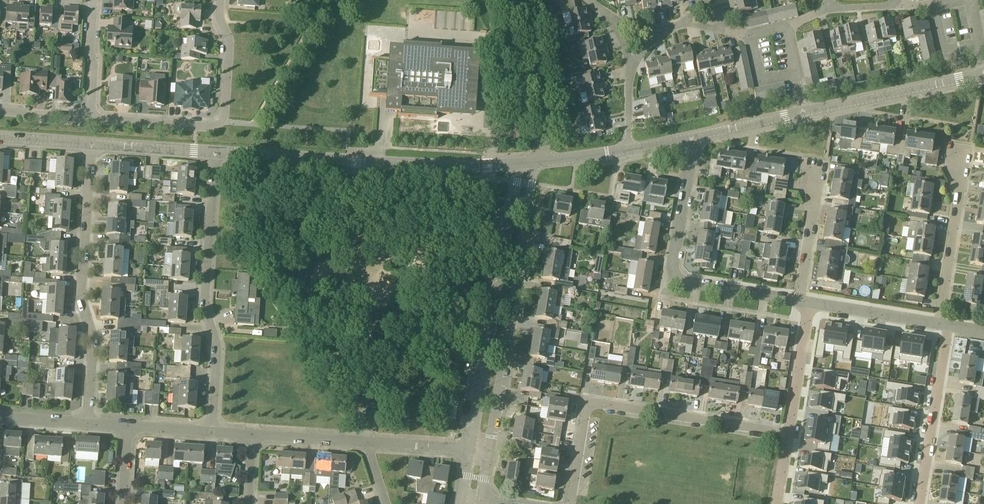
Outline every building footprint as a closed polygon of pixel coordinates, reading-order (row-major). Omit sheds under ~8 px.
[(114,9),(132,10),(133,0),(114,0),(114,9)] [(570,0),(565,2),(567,13),(569,13),(573,12),(570,0)] [(570,0),(573,12),(579,11),(577,0),(573,0),(570,0)] [(643,9),(649,8),(650,11),(656,9),(655,7),(653,0),(641,0),(643,9)] [(655,7),(660,6),(661,8),(667,7),(665,0),(653,0),(655,7)] [(731,3),(733,9),(735,8),(736,14),(743,12),(744,17),(748,16),(750,15),(749,11),(752,10),(749,0),(743,0),(731,3)] [(559,3),(561,15),(567,13),(565,2),(559,3)] [(200,22),(201,3),(200,3),(200,7),(182,5),(181,21),(181,27),(196,29),(197,22),(200,22)] [(553,4),(553,5),(555,16),(561,15),(559,3),(553,4)] [(19,4),(13,4),(13,7),(7,7),(7,9),(1,9),(0,22),(0,28),(6,28),(6,23),(17,24),(19,4)] [(30,8),(23,8),(24,5),(19,4),(17,24),(18,24),(17,32),(25,32),(28,30),(34,30),(35,23),(29,23),(30,8)] [(789,6),(792,18),(799,17),(796,5),(789,6)] [(59,16),(53,16),(53,6),(48,6),(47,9),(41,8),(40,25),(51,26),(51,29),(58,29),(59,16)] [(784,8),(786,19),(792,18),(789,6),(784,8)] [(79,16),(78,16),(79,8),(65,7),(64,19),(59,19),(59,16),(58,29),(58,32),(72,34),(73,25),(78,25),(79,16)] [(778,9),(780,21),(786,19),(784,8),(778,9)] [(572,24),(590,20),(589,15),(586,15),(585,9),(579,11),(573,12),(569,13),(572,24)] [(766,12),(769,24),(775,22),(773,10),(766,12)] [(760,13),(763,25),(769,24),(766,12),(760,13)] [(754,15),(757,26),(763,25),(760,13),(754,15)] [(748,16),(751,28),(757,26),(754,15),(750,15),(748,16)] [(745,29),(751,28),(748,16),(744,17),(742,17),(745,29)] [(928,22),(921,24),(919,17),(913,18),(913,21),(902,24),(906,41),(919,38),(931,36),(928,22)] [(132,29),(128,28),(129,21),(115,20),(114,27),(109,27),(108,42),(114,42),(116,44),(115,47),(131,48),(132,29)] [(584,34),(590,32),(589,26),(591,26),(590,20),(572,24),(566,25),(569,42),(585,38),(584,34)] [(879,21),(885,48),(886,53),(892,51),(891,47),(890,40),(897,38),(893,20),(885,22),(882,23),(881,20),(879,21)] [(878,49),(885,48),(879,21),(870,23),(871,27),(866,28),(870,46),(877,45),(878,49)] [(844,26),(835,28),(836,33),(831,34),(835,52),(842,50),(843,55),(850,53),(844,26)] [(844,26),(850,53),(850,54),(856,52),(854,46),(861,44),(858,26),(847,28),(846,26),(844,26)] [(815,63),(828,60),(822,34),(811,36),(811,33),(804,35),(805,41),(798,43),(801,57),(813,55),(814,61),(815,63)] [(921,44),(932,42),(931,36),(919,38),(921,44)] [(208,42),(208,41),(187,39),(187,46),(182,46),(181,55),(174,54),(174,59),(199,61),(200,54),(207,55),(208,42)] [(581,52),(582,56),(606,51),(605,45),(602,46),(601,40),(585,44),(587,51),(581,52)] [(469,67),(471,67),(471,66),(451,65),(452,54),(454,54),(454,53),(441,52),(441,45),(440,45),(440,47),(405,45),(405,42),(404,42),(404,50),(390,49),(390,50),(393,50),(392,61),(372,60),(372,61),(374,61),(372,96),(369,96),(369,97),(378,97),(389,98),(389,109),(386,109),(386,110),(401,111),(400,115),(398,115),(398,116),(399,116),(438,119),(438,118),(436,117),(436,113),(450,114),(450,113),(448,113),(449,102),(469,103),(469,102),(467,102),(469,67)] [(932,42),(921,44),(922,50),(934,48),(932,42)] [(72,45),(57,44),(57,52),(72,53),(72,45)] [(693,63),(689,47),(683,48),(683,46),(677,47),(683,71),(684,71),(684,73),(696,70),(695,68),(694,69),(693,63)] [(677,47),(672,48),(672,51),(666,52),(668,59),(670,68),(677,66),(679,72),(683,71),(677,47)] [(734,56),(746,53),(745,47),(733,50),(734,56)] [(730,49),(724,51),(723,48),(717,50),(718,52),(721,67),(733,65),(730,49)] [(934,48),(922,50),(923,56),(935,54),(934,48)] [(605,57),(607,56),(606,51),(582,56),(583,60),(589,59),(590,67),(606,63),(605,57)] [(718,52),(713,53),(712,51),(706,52),(712,76),(716,75),(714,69),(721,67),(718,52)] [(712,76),(706,52),(701,53),(701,55),(695,57),(699,72),(707,71),(708,76),(712,76)] [(746,53),(734,56),(735,62),(747,59),(746,53)] [(935,54),(923,56),(925,63),(936,60),(935,54)] [(813,55),(801,57),(802,63),(814,61),(813,55)] [(668,59),(663,60),(662,58),(656,59),(662,83),(666,82),(664,76),(672,75),(670,68),(668,59)] [(656,59),(651,60),(651,63),(645,64),(649,80),(656,78),(658,84),(662,83),(656,59)] [(747,59),(735,62),(737,68),(748,65),(747,59)] [(748,65),(737,68),(738,74),(750,71),(748,65)] [(11,67),(0,66),(0,91),(2,91),(3,81),(10,81),(11,67)] [(815,66),(804,69),(805,75),(817,73),(815,66)] [(750,71),(738,74),(739,79),(751,77),(750,71)] [(48,72),(37,72),(36,76),(21,75),(20,94),(33,95),(33,94),(39,94),(39,90),(46,90),(48,72)] [(817,73),(805,75),(806,81),(818,79),(817,76),(817,73)] [(602,80),(600,80),(598,74),(582,78),(584,85),(578,87),(579,91),(603,85),(602,80)] [(72,83),(61,82),(62,76),(50,75),(49,88),(56,89),(56,102),(71,103),(72,83)] [(131,77),(118,77),(118,84),(111,84),(110,101),(116,102),(116,104),(121,104),(121,106),(130,106),(131,77)] [(751,77),(739,79),(740,85),(752,83),(751,77)] [(845,77),(837,79),(838,88),(847,86),(845,77)] [(696,87),(694,79),(688,81),(689,88),(696,87)] [(818,79),(806,81),(808,87),(819,84),(818,79)] [(165,86),(150,85),(150,83),(141,82),(139,101),(148,101),(148,105),(164,107),(165,86)] [(201,83),(185,82),(185,85),(176,84),(175,106),(184,107),(184,110),(199,111),(199,108),(208,109),(210,87),(209,87),(201,86),(201,83)] [(752,83),(740,85),(742,92),(753,89),(752,83)] [(777,84),(780,96),(786,95),(784,83),(777,84)] [(772,86),(774,97),(780,96),(777,84),(772,86)] [(809,93),(821,90),(820,90),(819,84),(808,87),(809,93)] [(603,85),(579,91),(580,95),(586,93),(587,101),(603,97),(602,91),(604,91),(603,85)] [(766,87),(768,99),(774,97),(772,86),(766,87)] [(760,88),(762,100),(768,99),(766,87),(760,88)] [(712,88),(705,89),(706,96),(713,94),(712,88)] [(760,88),(754,89),(756,101),(762,100),(760,88)] [(669,108),(668,104),(662,105),(660,97),(645,101),(646,107),(644,107),(645,113),(669,108)] [(715,98),(702,101),(704,110),(717,108),(715,98)] [(730,108),(730,107),(729,101),(721,103),(721,105),(719,105),(720,110),(730,108)] [(602,114),(600,114),(599,108),(583,112),(585,119),(579,121),(579,125),(603,119),(602,114)] [(669,108),(645,113),(646,118),(648,118),(650,124),(666,120),(664,113),(670,112),(669,108)] [(603,119),(579,125),(580,128),(586,127),(588,135),(603,131),(602,125),(605,125),(603,119)] [(860,152),(862,139),(856,138),(858,125),(857,125),(857,126),(844,124),(845,123),(844,123),(840,150),(848,152),(848,150),(860,152)] [(883,130),(879,129),(879,128),(877,128),(870,127),(868,140),(862,139),(860,152),(871,153),(879,154),(880,146),(883,130)] [(900,145),(895,144),(896,131),(896,132),(883,130),(880,146),(888,148),(886,156),(898,157),(900,145)] [(919,152),(921,136),(917,135),(917,134),(916,134),(916,135),(908,133),(906,146),(900,145),(898,157),(897,164),(904,165),(905,158),(910,159),(911,155),(918,156),(919,152)] [(921,136),(919,152),(927,153),(925,165),(937,167),(940,151),(933,150),(935,137),(934,137),(921,136)] [(732,154),(728,153),(728,152),(727,152),(726,152),(719,151),(717,164),(710,163),(708,176),(720,178),(722,168),(730,169),(732,154)] [(732,154),(730,169),(738,171),(736,180),(747,182),(749,169),(743,168),(746,156),(745,156),(732,154)] [(756,170),(749,169),(747,182),(759,183),(761,174),(768,176),(771,160),(767,160),(767,158),(765,158),(765,159),(758,158),(756,170)] [(42,161),(30,160),(30,173),(41,173),(42,161)] [(74,161),(57,160),(56,175),(72,176),(73,168),(74,161)] [(786,191),(789,175),(782,175),(784,162),(783,162),(771,160),(768,176),(776,177),(774,189),(786,191)] [(128,180),(137,181),(137,174),(129,173),(129,165),(112,164),(111,179),(128,180)] [(857,189),(862,190),(863,181),(858,180),(860,168),(838,164),(837,171),(836,171),(834,185),(833,184),(833,185),(834,185),(857,189)] [(153,167),(146,166),(145,179),(152,180),(153,167)] [(161,167),(153,167),(152,180),(160,180),(161,167)] [(188,169),(179,169),(178,173),(172,173),(171,181),(195,183),(196,170),(188,169)] [(2,185),(2,175),(11,176),(11,171),(3,171),(0,171),(0,185),(2,185)] [(72,183),(71,183),(72,176),(56,175),(48,174),(47,182),(56,182),(55,189),(72,190),(72,183)] [(630,193),(638,194),(641,179),(625,176),(623,189),(616,188),(614,202),(628,204),(630,193)] [(914,198),(933,201),(932,201),(934,187),(932,187),(933,181),(934,181),(934,180),(911,177),(910,185),(916,186),(914,198)] [(127,194),(128,180),(111,179),(110,193),(127,194)] [(171,181),(170,196),(163,196),(163,203),(174,203),(175,194),(177,195),(194,196),(195,183),(171,181)] [(667,183),(651,181),(649,196),(656,197),(655,204),(663,205),(667,183)] [(835,206),(854,209),(857,189),(834,185),(831,199),(836,200),(835,206),(832,205),(832,206),(835,206)] [(739,193),(710,188),(709,194),(705,193),(703,208),(718,210),(721,196),(738,200),(739,193)] [(493,191),(494,191),(493,191),(484,193),(487,205),(496,203),(495,203),(493,191)] [(763,197),(750,195),(749,201),(762,203),(763,197)] [(572,200),(571,200),(557,198),(557,197),(556,197),(552,223),(560,224),(561,215),(569,216),(572,200)] [(925,214),(930,215),(932,201),(933,202),(933,201),(914,198),(912,212),(908,212),(907,218),(911,219),(927,221),(924,220),(925,214)] [(54,202),(53,217),(70,218),(70,209),(68,209),(68,204),(54,202)] [(605,205),(591,203),(589,210),(589,212),(581,211),(579,224),(587,226),(588,221),(601,223),(600,228),(609,230),(611,217),(603,216),(605,205)] [(784,206),(768,204),(766,218),(781,221),(784,206)] [(639,216),(641,208),(628,205),(626,213),(639,216)] [(108,214),(108,220),(125,221),(126,207),(109,206),(109,207),(109,214),(108,214)] [(175,224),(192,225),(193,212),(189,212),(190,207),(177,206),(176,211),(176,216),(168,215),(168,224),(175,224)] [(854,209),(835,206),(834,212),(829,211),(827,226),(845,229),(850,229),(852,216),(853,216),(854,209)] [(700,222),(722,226),(721,232),(732,233),(733,227),(724,225),(726,212),(718,210),(703,208),(700,222)] [(640,217),(628,215),(627,221),(639,223),(640,217)] [(52,230),(52,231),(53,231),(61,232),(69,232),(70,218),(53,217),(52,230)] [(781,221),(766,218),(763,233),(779,235),(781,221)] [(907,239),(916,240),(935,243),(934,243),(936,229),(932,228),(933,222),(927,221),(911,219),(907,239)] [(107,234),(107,235),(111,235),(110,242),(128,243),(129,229),(131,229),(134,229),(135,222),(125,221),(108,220),(107,227),(108,227),(107,234)] [(659,226),(645,223),(643,237),(657,240),(659,226)] [(192,225),(175,224),(174,237),(191,238),(192,225)] [(828,247),(848,250),(849,246),(845,242),(843,241),(845,229),(827,226),(826,225),(826,226),(827,226),(825,240),(829,240),(828,247)] [(757,231),(745,229),(744,235),(756,237),(757,231)] [(719,251),(720,244),(713,243),(714,236),(698,233),(696,248),(712,250),(719,251)] [(638,237),(637,236),(634,250),(614,247),(613,252),(621,254),(622,254),(637,257),(638,251),(655,254),(657,240),(643,237),(638,237)] [(975,236),(975,237),(973,250),(983,252),(983,238),(975,236)] [(49,238),(36,237),(36,243),(40,243),(40,247),(44,252),(46,252),(46,251),(51,252),(51,259),(67,260),(67,251),(67,245),(65,245),(52,245),(48,244),(48,243),(49,238)] [(570,249),(572,241),(549,238),(548,246),(560,248),(570,249)] [(913,261),(926,263),(927,257),(931,257),(934,243),(935,244),(935,243),(916,240),(913,261)] [(105,256),(105,263),(122,264),(123,257),(122,257),(122,250),(128,250),(128,243),(110,242),(110,248),(106,248),(106,249),(106,256),(105,256)] [(787,248),(772,245),(764,244),(762,258),(769,260),(785,263),(787,248)] [(879,246),(872,245),(870,253),(877,255),(879,246)] [(172,267),(189,268),(190,255),(187,255),(187,249),(167,247),(167,254),(173,254),(172,267)] [(820,266),(845,270),(846,266),(848,265),(850,263),(850,260),(849,257),(847,256),(848,250),(828,247),(828,253),(823,252),(820,266)] [(573,250),(570,249),(560,248),(559,254),(547,252),(545,265),(569,269),(573,250)] [(712,250),(696,248),(694,262),(700,263),(699,269),(711,271),(712,264),(709,264),(712,250)] [(983,266),(983,252),(973,250),(971,263),(970,264),(983,266)] [(653,265),(638,263),(636,262),(637,257),(622,254),(621,254),(620,260),(630,261),(628,275),(636,277),(650,279),(653,265)] [(741,255),(735,254),(732,268),(738,269),(741,255)] [(741,255),(738,269),(744,270),(746,261),(747,256),(741,255)] [(33,278),(33,279),(46,280),(46,273),(63,274),(66,274),(66,269),(67,260),(51,259),(47,259),(46,265),(43,265),(42,274),(34,273),(34,274),(33,278)] [(785,263),(769,260),(767,272),(764,272),(763,279),(777,282),(778,276),(782,277),(783,275),(784,270),(785,263)] [(926,263),(913,261),(909,281),(927,284),(928,284),(927,284),(929,270),(925,269),(926,263)] [(104,276),(104,277),(112,277),(121,278),(122,264),(105,263),(104,269),(105,269),(104,276)] [(569,270),(569,269),(545,265),(543,279),(555,281),(554,287),(572,290),(573,283),(567,282),(568,277),(569,270)] [(189,268),(172,267),(163,266),(163,276),(172,276),(171,280),(189,281),(189,268)] [(818,287),(841,291),(843,284),(849,285),(851,272),(845,271),(845,270),(820,266),(818,280),(823,281),(822,287),(819,286),(818,287)] [(257,286),(249,286),(250,275),(238,274),(238,281),(232,280),(232,281),(233,281),(232,296),(239,296),(238,309),(236,308),(235,318),(238,318),(238,325),(254,326),(255,316),(247,316),(248,306),(255,307),(256,299),(257,286)] [(2,298),(3,282),(22,284),(23,278),(16,278),(11,277),(0,276),(0,297),(2,298)] [(983,279),(981,279),(968,276),(968,277),(969,277),(966,291),(982,293),(983,279)] [(636,277),(633,291),(648,293),(650,279),(636,277)] [(887,279),(877,277),(876,284),(886,286),(887,279)] [(121,278),(121,285),(136,286),(136,279),(121,278)] [(40,300),(48,300),(47,301),(64,302),(64,294),(62,293),(62,288),(57,287),(45,287),(46,280),(33,279),(33,285),(41,285),(40,300)] [(907,296),(906,301),(922,304),(919,303),(920,297),(925,298),(927,284),(909,281),(909,282),(907,296)] [(156,293),(161,294),(161,300),(170,301),(170,296),(170,294),(168,294),(169,288),(157,287),(156,293)] [(554,287),(552,293),(540,291),(538,305),(562,309),(563,309),(565,296),(571,296),(572,290),(554,287)] [(21,289),(13,289),(12,297),(21,298),(21,289)] [(881,291),(874,289),(872,299),(879,301),(881,291)] [(125,306),(126,299),(120,299),(121,291),(120,291),(111,291),(103,290),(103,291),(103,298),(102,298),(102,305),(125,306)] [(966,291),(964,304),(969,305),(968,313),(983,316),(983,308),(979,307),(982,293),(966,291)] [(169,310),(186,311),(187,298),(170,296),(170,301),(161,300),(160,300),(160,309),(169,310)] [(63,311),(64,302),(47,301),(46,315),(60,316),(63,316),(63,311)] [(101,318),(101,319),(118,320),(118,319),(125,319),(125,306),(102,305),(101,311),(102,311),(101,318)] [(567,323),(561,322),(562,316),(561,316),(562,309),(538,305),(536,318),(548,320),(547,326),(560,328),(566,329),(567,323)] [(43,322),(43,315),(28,314),(29,307),(28,307),(21,306),(21,314),(20,314),(20,320),(30,321),(43,322)] [(186,311),(169,310),(168,322),(186,324),(186,311)] [(674,313),(662,311),(659,328),(664,329),(663,337),(670,338),(671,330),(674,313)] [(671,330),(683,332),(686,315),(674,313),(671,330)] [(130,319),(130,326),(141,327),(141,320),(142,317),(136,316),(136,317),(130,317),(130,319)] [(708,319),(696,317),(693,334),(705,336),(708,319)] [(708,319),(705,336),(717,338),(720,321),(708,319)] [(20,320),(8,320),(8,325),(20,326),(20,327),(25,327),(24,331),(30,331),(30,327),(30,321),(20,320)] [(141,327),(144,327),(160,328),(159,334),(165,334),(166,322),(141,320),(141,327)] [(742,325),(730,323),(727,340),(739,342),(742,325)] [(827,324),(823,345),(835,347),(838,326),(827,324)] [(754,327),(742,325),(739,342),(751,344),(754,327)] [(560,328),(547,326),(546,332),(534,330),(532,344),(548,346),(549,338),(558,340),(560,328)] [(838,326),(835,347),(846,349),(849,328),(838,326)] [(776,331),(764,328),(762,338),(760,350),(756,349),(754,357),(752,367),(758,368),(759,368),(761,354),(772,355),(773,347),(776,331)] [(175,335),(174,351),(199,353),(200,340),(181,338),(181,330),(171,329),(169,329),(169,335),(175,335)] [(277,330),(264,329),(264,337),(277,338),(277,330)] [(59,344),(75,345),(75,337),(76,337),(76,331),(60,330),(59,344)] [(865,330),(862,351),(873,353),(876,332),(865,330)] [(788,333),(776,331),(773,347),(786,350),(788,333)] [(876,332),(873,353),(884,355),(887,334),(876,332)] [(128,349),(129,335),(117,334),(111,333),(110,347),(128,349)] [(903,337),(900,357),(911,359),(914,338),(903,337)] [(914,338),(911,359),(922,361),(926,340),(914,338)] [(973,354),(981,354),(982,340),(968,339),(966,356),(973,356),(973,354)] [(75,353),(74,353),(75,345),(59,344),(50,343),(49,358),(55,359),(58,359),(58,358),(74,359),(75,353)] [(546,366),(553,367),(555,355),(547,354),(548,346),(532,344),(530,357),(542,359),(540,366),(546,366)] [(109,362),(117,362),(127,363),(128,356),(135,356),(136,349),(128,349),(110,347),(109,362)] [(704,349),(703,353),(702,358),(709,359),(710,354),(711,350),(704,349)] [(199,353),(174,351),(182,352),(181,365),(198,366),(199,353)] [(661,352),(660,359),(662,360),(661,371),(667,372),(669,360),(669,354),(661,352)] [(621,368),(626,369),(629,354),(623,353),(622,363),(608,361),(606,368),(604,383),(618,385),(621,368)] [(977,373),(979,359),(964,357),(962,370),(977,373)] [(709,360),(703,359),(700,377),(706,378),(709,360)] [(706,378),(712,379),(714,367),(716,368),(717,362),(709,360),(706,378)] [(52,385),(72,387),(72,379),(73,379),(73,373),(57,372),(58,370),(54,370),(54,364),(42,364),(42,369),(49,370),(48,385),(52,385)] [(550,367),(553,368),(553,367),(546,366),(540,366),(534,364),(533,370),(524,369),(523,375),(518,375),(518,378),(541,382),(546,383),(548,373),(549,373),(550,367)] [(604,383),(606,368),(593,366),(590,381),(604,383)] [(647,368),(636,367),(635,373),(631,373),(629,387),(643,389),(646,374),(647,368)] [(751,385),(753,374),(752,374),(752,368),(748,367),(747,373),(745,384),(751,385)] [(983,394),(983,388),(982,388),(983,377),(983,374),(977,373),(962,370),(959,383),(974,386),(974,387),(976,387),(975,393),(983,394)] [(816,376),(814,387),(840,391),(841,381),(848,382),(849,375),(824,371),(823,377),(816,376)] [(658,391),(660,376),(646,374),(643,389),(658,391)] [(126,384),(126,376),(116,375),(108,375),(109,375),(108,382),(107,389),(133,391),(133,384),(126,384)] [(683,395),(697,398),(700,379),(686,377),(685,381),(683,395)] [(518,378),(517,382),(522,383),(521,390),(529,391),(528,397),(541,399),(542,393),(539,393),(541,382),(518,378)] [(683,395),(685,381),(671,379),(669,393),(683,395)] [(738,390),(725,388),(726,382),(725,381),(724,387),(722,402),(736,404),(738,390)] [(197,383),(190,383),(179,382),(179,395),(196,397),(197,383)] [(40,385),(34,384),(28,383),(27,396),(33,396),(33,398),(39,399),(40,385)] [(887,383),(886,390),(896,392),(894,402),(918,407),(920,395),(912,394),(914,388),(887,383)] [(72,387),(52,385),(51,395),(50,403),(57,404),(57,400),(71,401),(72,395),(71,395),(72,387)] [(722,402),(724,387),(723,387),(710,385),(708,399),(722,402)] [(106,403),(132,405),(133,391),(107,389),(106,403)] [(762,408),(764,394),(749,391),(747,406),(762,408)] [(548,410),(571,413),(572,409),(567,409),(568,402),(559,400),(560,394),(548,392),(547,399),(550,399),(548,410)] [(813,397),(811,409),(836,412),(838,402),(845,403),(846,396),(821,392),(820,398),(813,397)] [(983,400),(983,394),(975,393),(974,400),(957,397),(955,410),(970,412),(978,414),(980,400),(983,400)] [(775,410),(778,396),(764,394),(762,408),(775,410)] [(173,395),(172,412),(178,412),(179,408),(196,409),(196,397),(179,395),(173,395)] [(457,410),(457,408),(458,403),(452,402),(449,420),(455,421),(457,410)] [(888,409),(888,415),(890,416),(888,426),(914,430),(916,419),(909,417),(910,412),(888,409)] [(418,422),(419,411),(400,410),(399,421),(418,422)] [(563,423),(565,423),(566,416),(570,417),(571,413),(548,410),(547,420),(544,420),(543,426),(555,427),(553,436),(561,437),(563,423)] [(970,412),(955,410),(953,423),(968,426),(970,412)] [(534,422),(537,423),(538,417),(526,415),(525,421),(516,419),(514,426),(510,425),(509,429),(532,433),(534,422)] [(807,426),(806,431),(832,435),(832,436),(835,437),(837,425),(833,424),(834,419),(822,417),(821,422),(809,421),(808,426),(807,426)] [(970,427),(969,433),(983,435),(983,431),(982,430),(982,429),(970,427)] [(537,434),(532,433),(509,429),(509,433),(513,433),(512,440),(521,442),(520,448),(523,448),(532,449),(533,444),(535,444),(537,434)] [(806,437),(805,443),(818,445),(817,450),(830,452),(832,436),(832,435),(806,431),(805,437),(806,437)] [(885,432),(883,439),(891,441),(890,450),(910,453),(912,442),(905,441),(906,435),(885,432)] [(983,442),(983,435),(969,433),(968,439),(983,442)] [(21,435),(11,434),(11,435),(6,435),(6,434),(5,434),(4,456),(20,457),(21,435)] [(48,457),(49,439),(38,439),(38,436),(28,435),(27,460),(34,461),(35,456),(48,457)] [(561,437),(553,436),(552,445),(540,443),(539,449),(542,449),(540,460),(563,464),(563,460),(559,459),(560,452),(558,452),(561,437)] [(949,450),(963,452),(966,439),(951,437),(949,450)] [(70,438),(61,438),(60,440),(49,439),(48,457),(61,458),(61,463),(68,463),(70,438)] [(99,440),(77,439),(76,453),(98,455),(99,440)] [(161,445),(160,445),(147,444),(146,444),(145,460),(153,461),(159,461),(160,461),(161,445)] [(175,446),(173,462),(182,463),(188,463),(189,447),(175,446)] [(204,448),(203,448),(189,447),(188,463),(203,464),(204,448)] [(214,494),(215,477),(224,478),(229,480),(235,467),(231,466),(232,450),(218,450),(218,449),(217,449),(216,465),(217,465),(216,471),(209,471),(208,484),(207,494),(214,494)] [(880,458),(879,466),(900,469),(901,463),(908,464),(910,453),(890,450),(888,460),(887,459),(880,458)] [(963,452),(949,450),(946,463),(961,465),(963,452)] [(277,453),(276,469),(282,469),(281,475),(290,476),(291,455),(291,453),(290,452),(285,451),(284,452),(284,454),(278,454),(278,453),(277,453)] [(803,457),(801,468),(822,472),(824,462),(831,463),(832,455),(811,452),(810,458),(803,457)] [(311,468),(310,474),(304,474),(306,455),(291,454),(291,455),(290,476),(304,477),(303,492),(309,493),(309,491),(311,468)] [(311,468),(309,491),(315,492),(316,477),(330,478),(331,473),(332,457),(317,456),(317,469),(311,468)] [(346,458),(332,457),(331,473),(339,473),(345,474),(345,473),(349,473),(350,473),(351,472),(352,471),(352,463),(346,462),(346,458)] [(563,464),(540,460),(538,470),(539,471),(538,474),(537,477),(560,480),(561,474),(556,473),(558,467),(562,467),(563,464)] [(429,468),(423,467),(423,465),(409,463),(407,478),(416,480),(417,493),(423,495),(424,495),(429,468)] [(515,489),(517,477),(519,466),(508,464),(505,482),(512,484),(511,488),(515,489)] [(158,480),(159,480),(165,481),(166,467),(159,467),(158,480)] [(174,468),(166,467),(165,481),(174,481),(174,468)] [(424,495),(428,495),(432,496),(436,483),(446,485),(449,469),(435,467),(435,469),(429,468),(424,495)] [(975,469),(964,467),(963,473),(974,475),(975,469)] [(17,469),(13,469),(3,468),(2,476),(12,476),(16,477),(17,469)] [(209,471),(201,470),(201,484),(208,484),(209,471)] [(106,472),(96,471),(92,471),(91,486),(95,486),(105,487),(106,472)] [(883,471),(882,477),(885,477),(884,488),(904,491),(906,480),(893,478),(894,473),(883,471)] [(331,498),(340,495),(338,489),(339,473),(331,473),(330,478),(328,499),(328,503),(333,503),(331,498)] [(800,478),(798,489),(819,493),(821,483),(828,484),(829,476),(808,473),(807,479),(800,478)] [(555,483),(559,484),(560,480),(537,477),(531,476),(530,486),(541,488),(554,490),(555,483)] [(959,479),(944,477),(942,490),(957,492),(959,479)] [(1,499),(18,500),(21,500),(23,481),(9,480),(8,486),(2,486),(1,499)] [(52,492),(63,492),(63,484),(52,483),(52,492)] [(63,484),(63,492),(79,493),(79,485),(63,484)] [(877,503),(890,503),(890,501),(902,503),(904,491),(884,488),(882,499),(878,498),(877,503)] [(944,503),(946,503),(955,503),(957,492),(942,490),(940,503),(944,503)] [(175,492),(163,491),(163,498),(175,499),(175,492)] [(223,495),(214,494),(207,494),(199,493),(199,500),(207,500),(206,503),(223,503),(223,495)] [(333,503),(334,503),(346,500),(344,494),(340,495),(331,498),(333,503)] [(91,495),(81,495),(80,501),(80,503),(103,503),(104,496),(91,495)] [(432,496),(428,495),(424,495),(423,495),(422,503),(443,503),(444,498),(432,496)]
